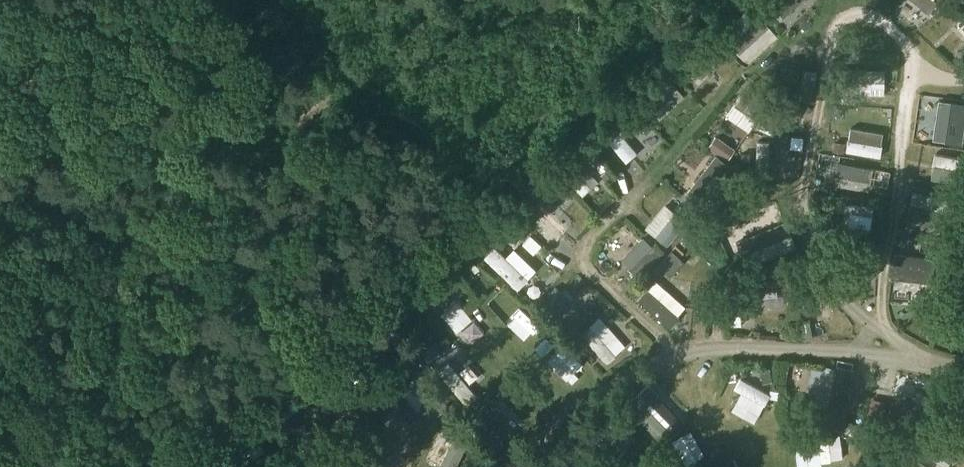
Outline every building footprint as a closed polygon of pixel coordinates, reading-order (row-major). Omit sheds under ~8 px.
[(805,8),(812,0),(795,0),(805,8)] [(778,40),(802,20),(792,9),(768,29),(778,40)] [(737,53),(762,31),(746,13),(721,35),(737,53)] [(702,42),(677,67),(694,84),(719,60),(702,42)] [(816,69),(803,66),(797,95),(810,97),(816,69)] [(670,79),(645,102),(654,111),(679,87),(670,79)] [(838,81),(838,94),(880,95),(881,82),(838,81)] [(741,89),(730,104),(742,113),(743,112),(770,131),(780,117),(741,89)] [(920,95),(920,107),(928,107),(932,120),(951,121),(951,116),(954,116),(954,108),(955,106),(961,107),(961,98),(955,98),(955,96),(920,95)] [(635,153),(628,144),(625,147),(618,139),(622,137),(607,119),(596,128),(625,162),(635,153)] [(649,122),(626,139),(634,150),(657,132),(649,122)] [(714,136),(707,147),(726,160),(733,150),(714,136)] [(845,151),(878,156),(880,145),(847,139),(845,151)] [(755,140),(753,184),(765,184),(767,155),(771,155),(772,144),(767,144),(767,141),(755,140)] [(832,150),(842,152),(844,143),(833,141),(832,150)] [(589,151),(563,176),(579,193),(595,178),(588,170),(598,160),(589,151)] [(931,171),(956,191),(963,181),(963,180),(963,178),(963,168),(945,153),(931,171)] [(831,160),(829,174),(865,180),(867,167),(831,160)] [(701,164),(681,189),(698,203),(719,178),(701,164)] [(918,187),(913,196),(923,203),(918,210),(930,217),(935,209),(939,211),(943,204),(918,187)] [(879,189),(877,197),(887,199),(888,191),(879,189)] [(555,195),(543,209),(556,220),(568,207),(555,195)] [(842,201),(841,212),(848,213),(846,226),(868,229),(872,206),(842,201)] [(667,208),(646,231),(663,247),(692,214),(683,205),(674,214),(667,208)] [(560,250),(572,239),(551,217),(540,228),(560,250)] [(680,239),(688,246),(697,236),(689,229),(680,239)] [(751,251),(745,254),(750,267),(792,250),(787,236),(766,245),(764,239),(748,246),(751,251)] [(534,253),(541,246),(531,237),(524,244),(534,253)] [(639,238),(618,259),(634,276),(660,251),(651,242),(647,246),(639,238)] [(534,273),(512,251),(505,259),(494,249),(484,259),(517,291),(534,273)] [(657,264),(669,275),(682,262),(670,250),(657,264)] [(830,250),(830,265),(873,264),(873,250),(830,250)] [(893,261),(892,273),(934,278),(935,266),(893,261)] [(798,264),(787,267),(796,309),(807,306),(804,291),(814,288),(810,269),(800,271),(798,264)] [(954,284),(960,275),(952,269),(946,278),(954,284)] [(633,287),(627,294),(631,298),(630,298),(647,313),(646,314),(650,317),(651,316),(664,328),(674,317),(672,315),(680,306),(650,279),(642,288),(640,287),(637,291),(633,287)] [(770,280),(729,284),(731,299),(738,299),(738,301),(743,301),(742,298),(749,298),(750,310),(781,306),(780,294),(772,295),(770,280)] [(933,282),(912,309),(922,316),(932,303),(940,309),(951,295),(933,282)] [(504,291),(493,302),(510,319),(521,308),(504,291)] [(569,295),(562,304),(577,316),(585,307),(569,295)] [(427,311),(434,304),(428,296),(420,303),(427,311)] [(467,302),(449,316),(464,337),(483,322),(467,302)] [(564,307),(556,314),(574,333),(582,326),(564,307)] [(728,325),(740,324),(738,308),(727,309),(728,325)] [(593,327),(584,335),(607,363),(625,347),(600,317),(591,325),(593,327)] [(812,338),(809,321),(800,322),(803,339),(812,338)] [(544,332),(533,344),(551,361),(562,349),(544,332)] [(449,370),(464,358),(451,341),(436,353),(449,370)] [(558,363),(576,380),(592,364),(574,347),(558,363)] [(817,365),(807,410),(819,413),(820,410),(834,414),(844,371),(817,365)] [(768,366),(759,368),(761,381),(771,379),(768,366)] [(741,393),(763,405),(768,395),(738,378),(733,388),(741,393)] [(907,378),(905,390),(922,393),(924,381),(907,378)] [(406,381),(395,393),(414,409),(424,397),(406,381)] [(854,393),(852,403),(854,404),(852,413),(867,417),(870,408),(880,411),(882,401),(871,398),(874,389),(858,385),(855,393),(854,393)] [(889,395),(884,411),(926,423),(930,407),(910,401),(912,395),(895,391),(893,396),(889,395)] [(281,417),(290,423),(297,415),(288,408),(281,417)] [(944,421),(963,432),(963,420),(949,412),(944,421)] [(487,433),(499,446),(511,435),(500,422),(487,433)] [(627,423),(615,449),(641,461),(652,435),(627,423)] [(423,450),(439,450),(439,426),(423,426),(423,450)] [(912,449),(940,466),(943,466),(949,457),(938,450),(943,442),(925,430),(920,439),(919,438),(912,449)] [(685,435),(676,440),(691,466),(700,460),(699,459),(706,455),(692,431),(685,435)] [(830,460),(827,437),(817,438),(816,434),(804,436),(808,466),(830,463),(830,460)] [(472,437),(450,439),(451,458),(473,457),(472,437)] [(877,464),(883,466),(905,466),(903,466),(908,459),(892,448),(887,455),(885,453),(877,464)] [(653,462),(656,466),(659,466),(663,464),(665,466),(679,466),(669,451),(659,457),(660,459),(653,462)]
